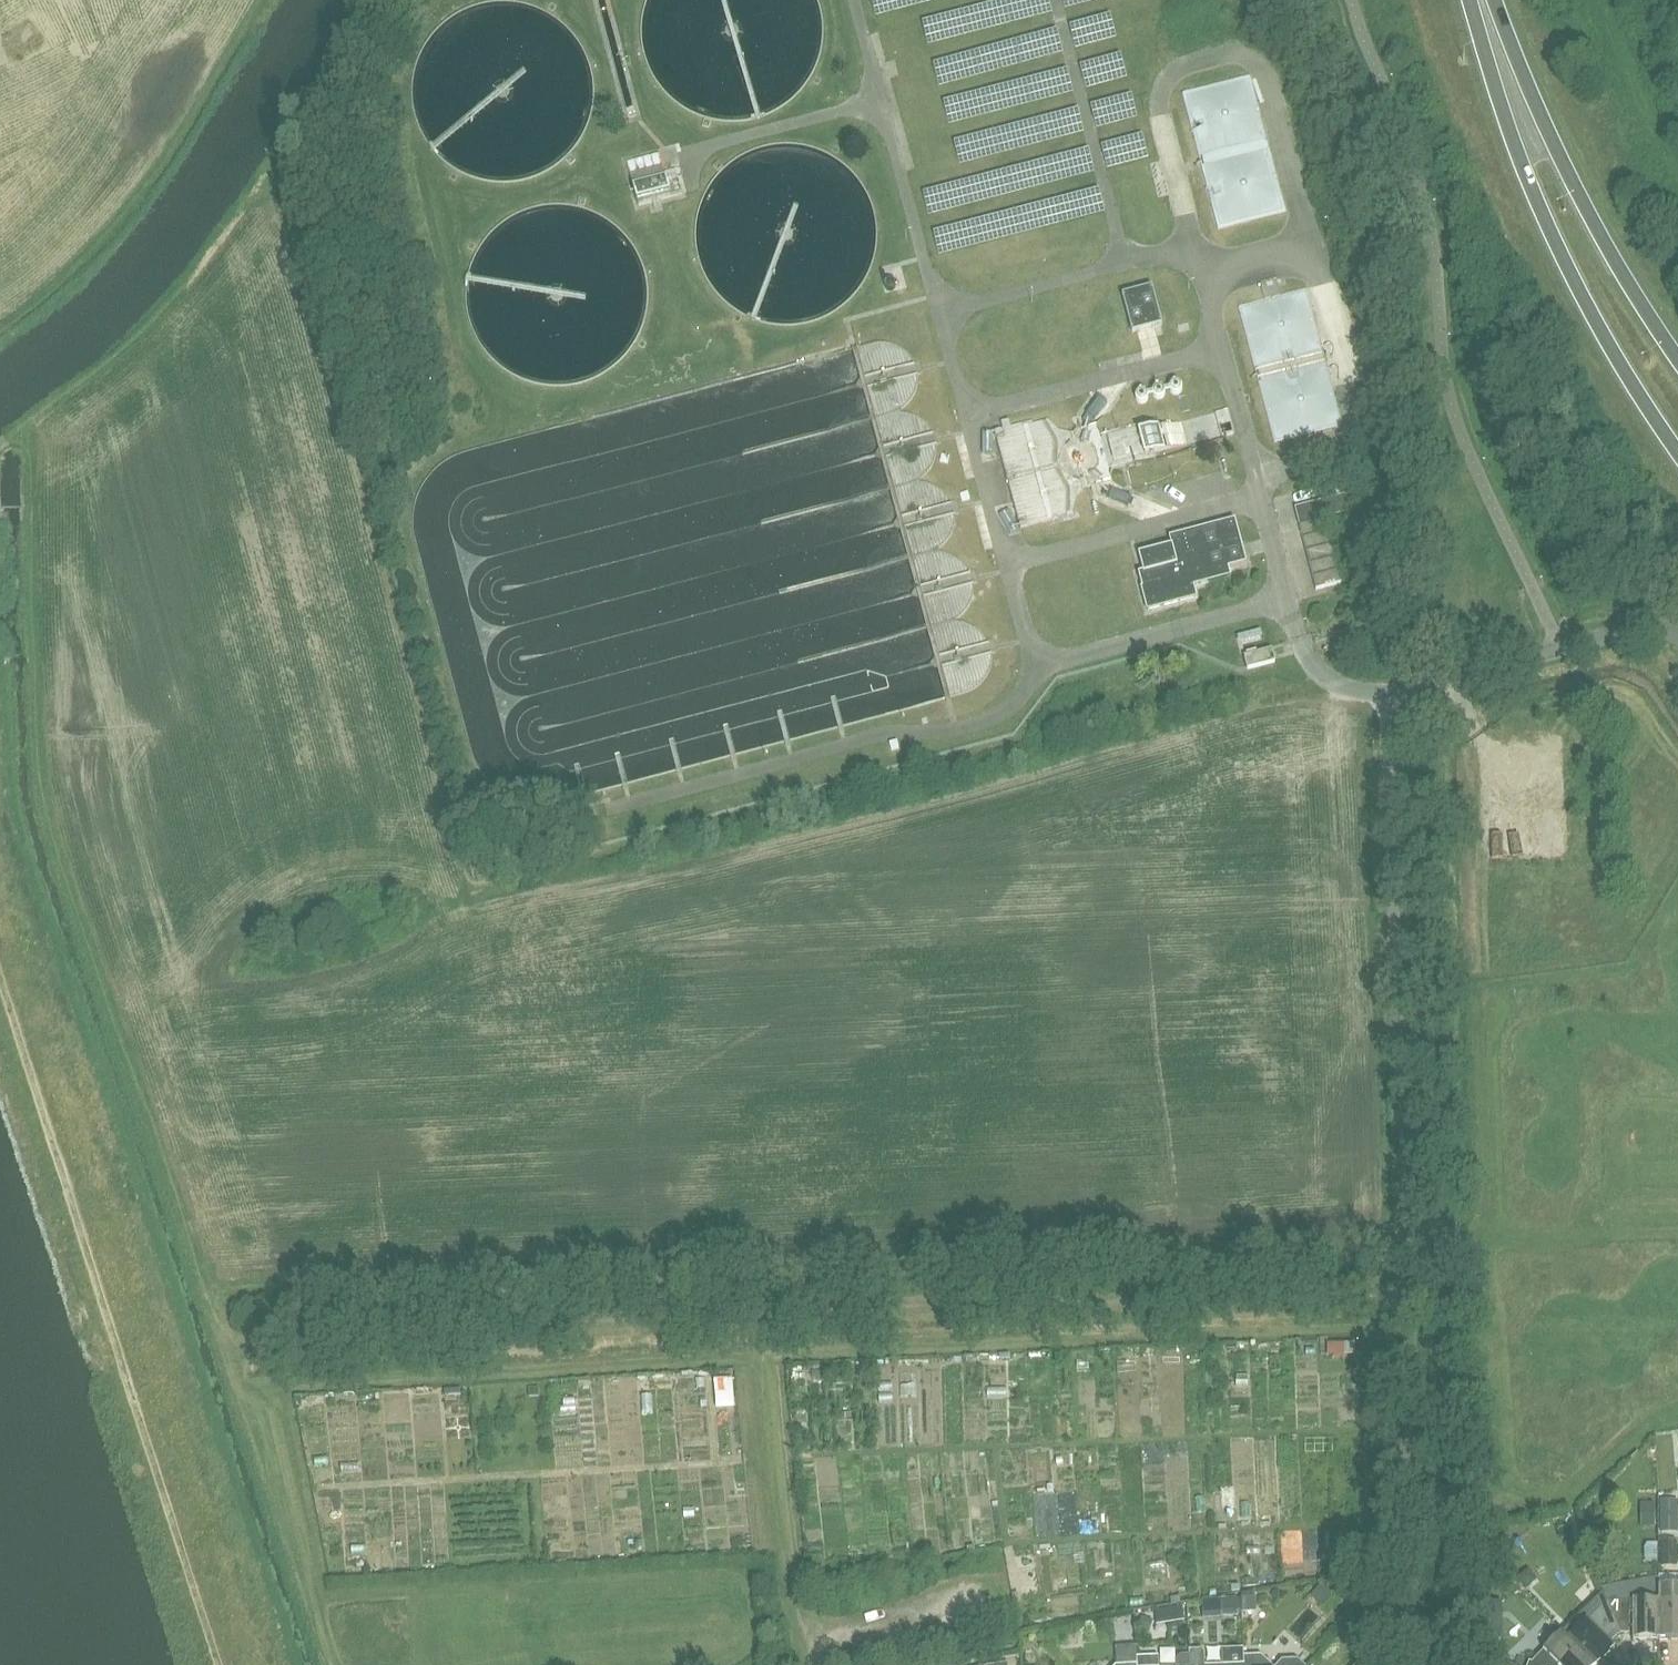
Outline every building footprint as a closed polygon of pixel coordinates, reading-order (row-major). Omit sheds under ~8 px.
[(1182,93),(1217,226),(1284,209),(1248,75),(1182,93)] [(637,205),(681,194),(674,167),(663,170),(658,152),(625,161),(637,205)] [(1238,308),(1271,427),(1275,442),(1344,423),(1306,289),(1280,296),(1276,280),(1258,285),(1263,301),(1238,308)] [(1162,324),(1152,286),(1122,294),(1132,332),(1162,324)] [(1155,451),(1234,430),(1228,407),(1149,428),(1148,423),(1126,429),(1125,425),(1116,427),(1118,431),(1104,435),(1098,429),(1094,413),(1077,418),(1080,429),(1078,430),(1077,426),(1073,427),(1074,431),(1070,432),(1057,428),(1048,419),(1033,423),(1032,420),(1010,426),(1008,419),(1000,421),(1002,428),(994,430),(1020,527),(1058,517),(1057,515),(1073,511),(1076,497),(1086,487),(1089,487),(1089,490),(1094,489),(1093,485),(1095,485),(1099,497),(1115,492),(1111,476),(1113,469),(1126,465),(1127,468),(1135,466),(1134,463),(1157,457),(1155,451)] [(1299,524),(1316,588),(1341,581),(1324,517),(1299,524)] [(1246,562),(1241,544),(1235,519),(1233,519),(1233,521),(1181,535),(1179,537),(1179,540),(1179,543),(1138,554),(1143,571),(1138,572),(1148,609),(1195,597),(1190,577),(1246,562)] [(1275,662),(1271,649),(1244,656),(1247,669),(1275,662)] [(725,1411),(744,1411),(744,1392),(725,1392),(725,1411)] [(1661,1567),(1677,1567),(1677,1562),(1677,1540),(1660,1541),(1661,1567)] [(1605,1601),(1619,1634),(1632,1634),(1632,1641),(1659,1641),(1659,1587),(1658,1587),(1658,1601),(1615,1601),(1614,1598),(1605,1601)] [(1659,1641),(1677,1641),(1677,1587),(1659,1587),(1659,1641)] [(1236,1598),(1221,1598),(1221,1612),(1237,1612),(1236,1598)] [(1605,1601),(1596,1605),(1597,1608),(1567,1638),(1593,1664),(1597,1664),(1614,1649),(1609,1644),(1618,1634),(1619,1634),(1605,1601)] [(1567,1638),(1561,1632),(1531,1661),(1528,1660),(1526,1664),(1593,1664),(1567,1638)] [(1136,1646),(1116,1646),(1116,1664),(1137,1664),(1136,1646)] [(1158,1658),(1137,1659),(1137,1646),(1136,1646),(1137,1664),(1158,1664),(1158,1658)] [(1204,1652),(1201,1649),(1189,1650),(1190,1654),(1190,1664),(1205,1664),(1204,1652)] [(1190,1654),(1181,1655),(1176,1660),(1176,1664),(1190,1664),(1190,1654)] [(1261,1655),(1243,1656),(1244,1664),(1230,1664),(1271,1664),(1261,1655)]
